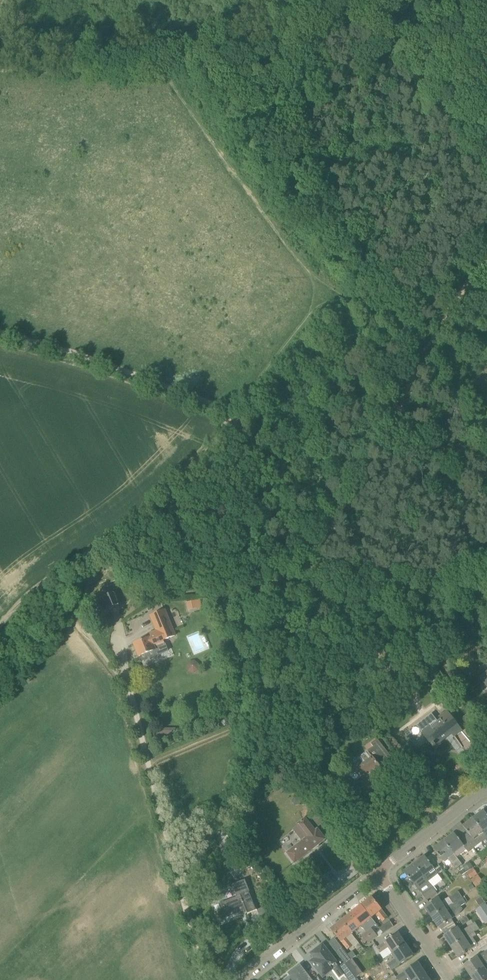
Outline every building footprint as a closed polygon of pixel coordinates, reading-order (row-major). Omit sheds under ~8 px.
[(119,605),(117,600),(118,600),(117,598),(117,599),(115,594),(116,594),(115,593),(114,592),(113,593),(112,594),(110,589),(106,591),(108,595),(106,596),(106,595),(105,595),(105,596),(104,597),(105,598),(106,598),(107,602),(106,603),(108,603),(110,608),(109,608),(109,610),(110,610),(111,610),(111,609),(118,606),(118,607),(120,607),(119,606),(120,605),(120,604),(119,605)] [(197,599),(186,601),(187,609),(198,607),(202,606),(200,598),(197,599)] [(140,656),(155,650),(153,645),(175,637),(166,610),(150,616),(157,635),(135,644),(140,656)] [(190,661),(187,665),(188,672),(194,674),(200,670),(200,664),(195,660),(190,661)] [(432,714),(416,725),(422,732),(423,734),(429,742),(434,748),(436,746),(452,734),(455,737),(458,734),(462,731),(447,712),(440,718),(442,720),(439,722),(432,714)] [(467,725),(474,719),(469,713),(461,719),(467,725)] [(374,746),(345,768),(355,780),(360,777),(364,783),(366,782),(371,778),(373,780),(377,777),(384,773),(385,771),(385,770),(383,767),(379,763),(390,754),(386,750),(383,745),(378,738),(372,743),(374,746)] [(321,796),(315,788),(311,791),(317,799),(321,796)] [(293,830),(302,842),(288,853),(295,863),(314,849),(312,847),(317,843),(318,845),(326,840),(318,830),(316,831),(315,830),(328,820),(319,808),(298,824),(299,825),(293,830)] [(484,811),(474,819),(486,836),(486,815),(484,811)] [(463,835),(473,848),(482,842),(485,846),(486,845),(486,836),(474,819),(464,827),(468,831),(463,835)] [(455,834),(445,841),(458,859),(468,851),(468,852),(473,848),(463,835),(458,839),(455,834)] [(436,851),(431,855),(438,865),(443,861),(445,863),(450,859),(452,863),(451,863),(456,869),(462,865),(458,859),(445,841),(434,849),(436,851)] [(415,864),(429,882),(443,871),(438,865),(431,855),(427,858),(425,856),(415,864)] [(249,858),(238,863),(241,868),(251,863),(249,858)] [(429,882),(415,864),(405,872),(409,877),(408,878),(410,879),(419,890),(423,895),(433,888),(429,882)] [(471,864),(464,869),(467,872),(473,868),(474,868),(471,864)] [(471,880),(478,874),(473,868),(467,872),(466,873),(471,880)] [(410,879),(404,883),(409,889),(414,886),(410,879)] [(257,911),(245,881),(233,885),(237,897),(219,904),(225,919),(225,918),(240,912),(240,913),(241,913),(240,911),(246,909),(248,914),(257,911)] [(426,901),(437,894),(433,888),(423,895),(426,901)] [(432,917),(462,897),(459,891),(441,903),(437,898),(425,907),(432,917)] [(451,919),(449,915),(466,903),(462,897),(432,917),(439,928),(451,919)] [(479,906),(485,902),(481,897),(476,901),(479,906)] [(388,918),(372,898),(362,905),(372,918),(377,914),(383,922),(388,918)] [(362,905),(352,913),(362,926),(366,932),(371,928),(376,924),(371,918),(372,918),(362,905)] [(478,910),(486,923),(486,922),(486,907),(485,905),(478,910)] [(352,934),(362,926),(352,913),(342,921),(352,934)] [(352,934),(342,921),(332,929),(342,942),(348,950),(353,946),(346,938),(352,934)] [(383,934),(394,926),(390,921),(380,928),(383,934)] [(449,942),(452,947),(464,938),(479,928),(475,923),(460,933),(457,928),(445,936),(449,942)] [(378,937),(371,928),(366,932),(373,941),(378,937)] [(373,941),(366,932),(361,936),(368,945),(373,941)] [(399,934),(377,948),(381,953),(390,948),(393,953),(406,945),(399,934)] [(486,945),(486,937),(476,945),(479,950),(486,945)] [(329,942),(345,963),(346,964),(356,956),(353,952),(348,955),(335,938),(329,942)] [(464,938),(452,947),(459,957),(472,949),(464,938)] [(323,944),(311,954),(315,959),(311,962),(323,977),(333,970),(340,978),(345,975),(349,979),(354,979),(356,978),(346,964),(345,963),(339,967),(336,963),(337,962),(323,944)] [(392,970),(401,964),(413,956),(406,945),(393,953),(397,959),(389,965),(392,970)] [(477,958),(464,966),(471,976),(484,968),(477,958)] [(399,979),(406,979),(410,978),(411,979),(417,979),(426,975),(418,963),(397,977),(399,979)] [(300,964),(288,973),(293,979),(312,979),(300,964)] [(484,968),(471,976),(474,979),(486,979),(486,965),(484,968)] [(360,966),(353,970),(357,976),(363,972),(360,966)]
